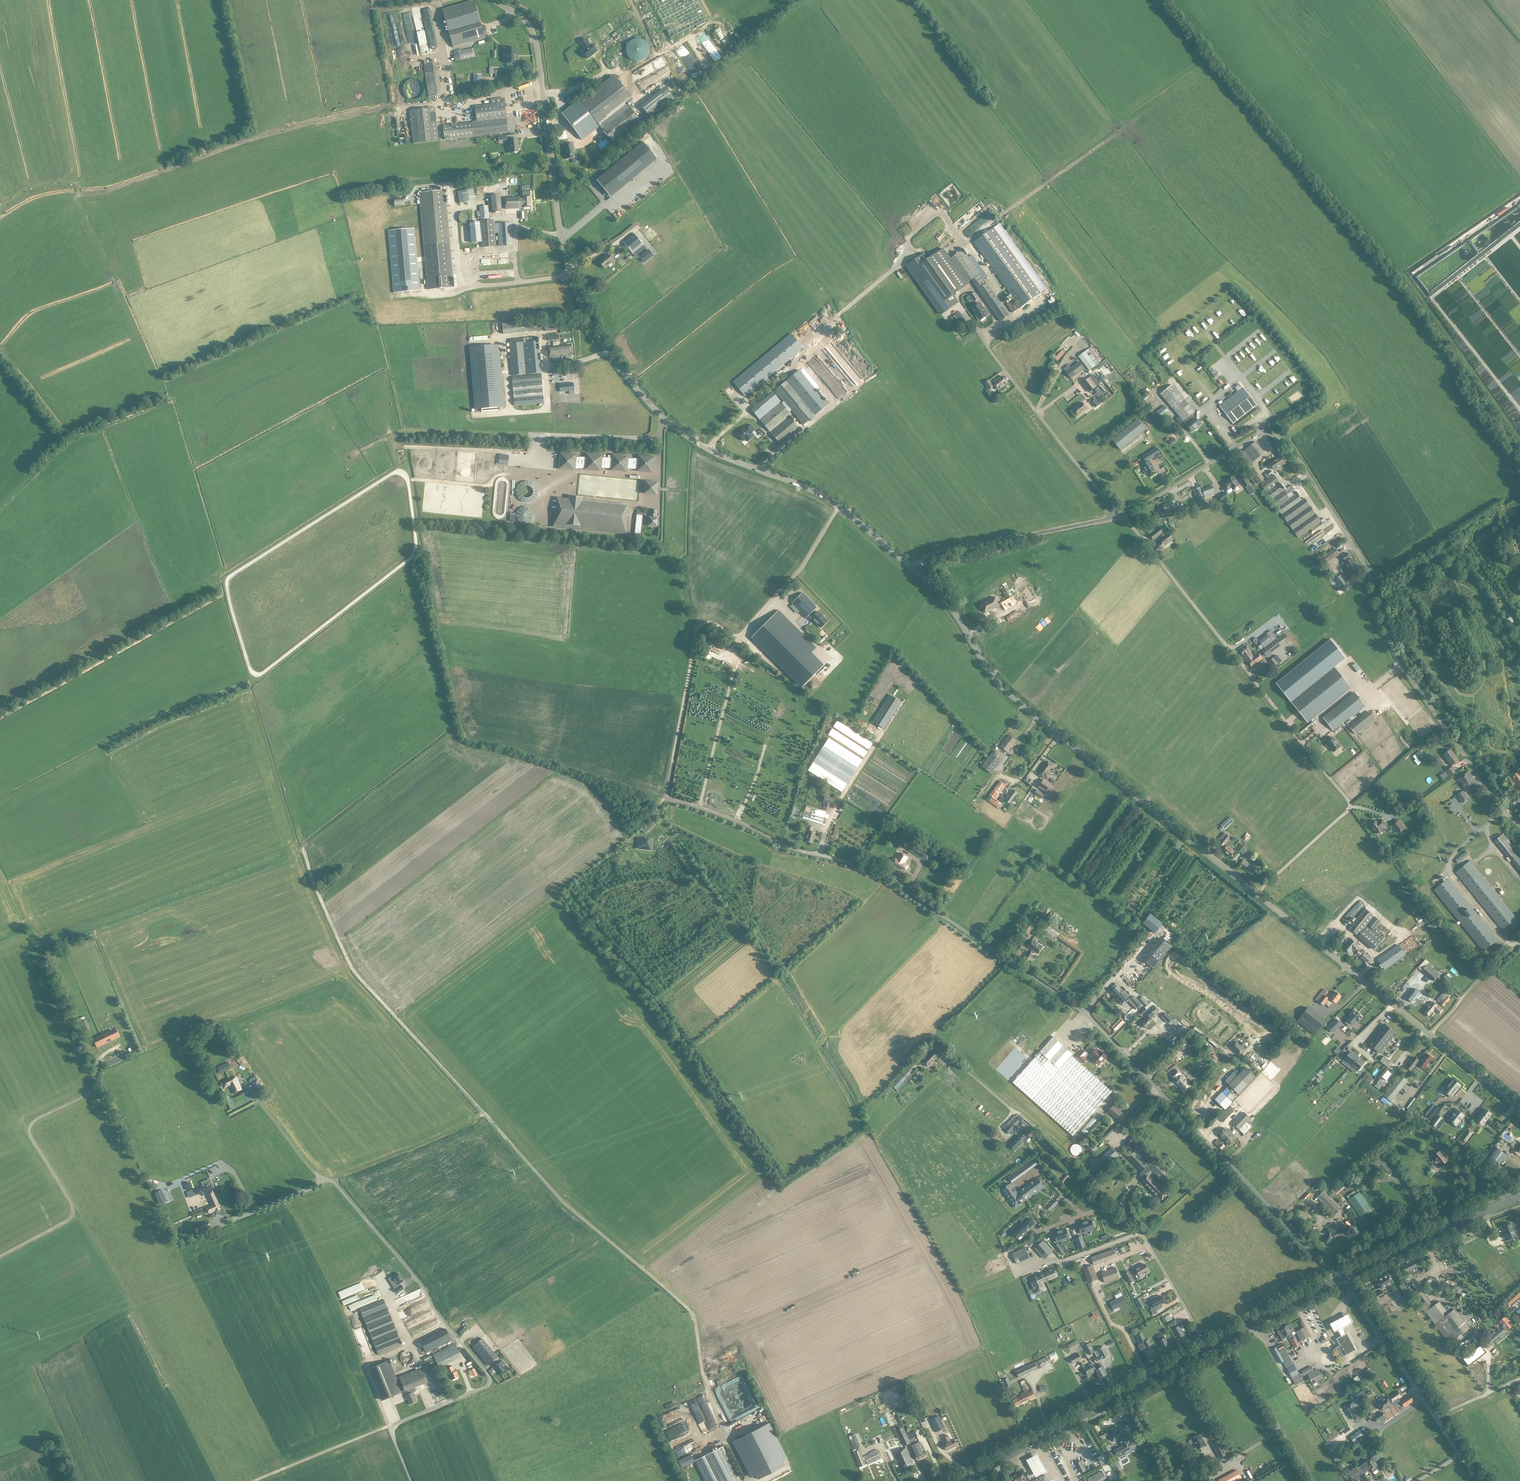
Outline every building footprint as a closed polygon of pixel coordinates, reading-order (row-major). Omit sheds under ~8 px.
[(475,39),(475,40),(488,37),(484,25),(481,26),(474,0),(442,9),(453,47),(453,46),(475,39)] [(627,14),(623,17),(628,24),(632,21),(627,14)] [(510,26),(493,31),(494,35),(511,30),(510,26)] [(510,31),(491,36),(492,39),(511,34),(510,31)] [(585,38),(579,42),(585,49),(582,51),(587,59),(597,52),(591,44),(590,45),(585,38)] [(632,60),(635,61),(639,61),(642,60),(645,58),(647,55),(648,52),(649,49),(648,46),(646,43),(644,41),(641,39),(638,39),(635,39),(632,40),(629,42),(627,44),(626,47),(626,50),(626,53),(628,56),(630,59),(632,60)] [(456,61),(475,57),(473,48),(462,50),(462,48),(453,50),(456,61)] [(503,53),(495,53),(495,48),(479,48),(479,62),(485,62),(485,59),(503,59),(503,53)] [(515,63),(516,63),(516,48),(507,48),(507,63),(507,67),(515,67),(515,63)] [(424,64),(428,97),(442,95),(437,62),(424,64)] [(615,76),(581,102),(586,109),(590,114),(599,126),(628,104),(633,100),(615,76)] [(508,133),(505,102),(504,97),(491,99),(491,104),(475,106),(476,122),(443,126),(444,140),(508,133)] [(599,126),(615,145),(643,123),(628,104),(599,126)] [(410,111),(414,143),(439,141),(435,108),(410,111)] [(606,135),(595,143),(598,146),(608,139),(606,135)] [(518,145),(519,145),(518,138),(509,140),(511,153),(519,152),(518,145)] [(656,157),(643,142),(597,180),(609,196),(656,157)] [(572,143),(563,144),(566,159),(575,157),(572,143)] [(458,192),(460,203),(475,200),(473,189),(458,192)] [(428,290),(454,287),(445,190),(419,193),(428,290)] [(523,196),(518,197),(505,197),(506,209),(531,207),(530,190),(523,191),(523,196)] [(491,196),(493,212),(501,211),(500,195),(491,196)] [(961,223),(980,206),(976,201),(956,217),(961,223)] [(481,218),(481,219),(489,218),(488,206),(480,207),(480,211),(477,211),(478,219),(481,218)] [(467,209),(457,210),(458,218),(467,217),(467,209)] [(483,248),(496,247),(494,220),(481,221),(483,248)] [(482,242),(480,222),(470,223),(472,243),(482,242)] [(494,224),(495,233),(499,233),(500,246),(513,245),(512,223),(494,224)] [(1041,293),(994,227),(973,242),(1019,306),(1018,307),(1013,300),(1007,305),(1013,313),(1020,308),(1041,293)] [(394,293),(420,290),(414,228),(388,231),(394,293)] [(644,245),(634,233),(623,242),(633,254),(644,245)] [(651,254),(646,247),(647,248),(640,254),(642,256),(640,257),(642,261),(651,254)] [(928,259),(924,253),(907,265),(907,266),(906,266),(940,315),(941,315),(942,314),(958,302),(953,295),(969,284),(967,282),(951,259),(944,248),(928,259)] [(963,250),(951,259),(967,282),(971,280),(1001,323),(1010,317),(995,296),(996,296),(980,274),(963,250)] [(603,258),(598,262),(604,269),(613,261),(607,254),(603,257),(603,258)] [(979,298),(977,296),(975,292),(970,296),(974,301),(979,298)] [(980,320),(980,321),(988,315),(987,314),(989,313),(985,308),(983,309),(979,303),(971,308),(976,314),(977,316),(976,317),(979,320),(980,320)] [(964,317),(960,312),(954,316),(960,324),(962,322),(967,329),(970,327),(965,320),(966,320),(964,317)] [(733,383),(745,397),(803,348),(791,334),(733,383)] [(541,373),(538,341),(538,336),(510,339),(511,343),(509,343),(512,375),(541,373)] [(1056,356),(1068,344),(1065,342),(1054,354),(1056,356)] [(499,344),(469,346),(475,409),(475,412),(478,412),(478,409),(505,406),(499,344)] [(550,358),(565,356),(565,358),(571,357),(571,356),(571,345),(549,347),(550,358)] [(1079,356),(1089,370),(1096,365),(1085,351),(1079,356)] [(1085,369),(1079,362),(1067,372),(1072,379),(1085,369)] [(1183,366),(1173,373),(1197,405),(1207,398),(1183,366)] [(1219,376),(1212,367),(1209,369),(1216,378),(1219,376)] [(828,406),(800,372),(775,393),(803,426),(828,406)] [(1125,387),(1112,372),(1106,376),(1119,392),(1125,387)] [(512,376),(512,383),(514,406),(544,403),(541,374),(512,376)] [(1092,375),(1089,378),(1082,383),(1089,392),(1096,387),(1100,384),(1099,384),(1095,379),(1092,375)] [(1006,387),(1004,385),(1007,383),(1002,376),(997,380),(997,379),(993,382),(999,389),(1000,388),(1001,391),(1002,391),(1006,388),(1006,387)] [(984,383),(989,390),(994,386),(989,379),(984,383)] [(569,391),(574,390),(573,383),(560,384),(560,392),(569,391)] [(1160,394),(1178,416),(1176,418),(1176,419),(1181,425),(1181,424),(1181,425),(1185,422),(1184,420),(1192,414),(1195,411),(1191,406),(1190,407),(1172,384),(1160,394)] [(1095,394),(1099,398),(1106,392),(1100,386),(1094,390),(1097,392),(1095,394)] [(1233,424),(1257,405),(1243,388),(1219,406),(1233,424)] [(799,429),(791,419),(793,417),(773,394),(751,412),(779,446),(799,429)] [(1100,404),(1095,398),(1091,402),(1095,408),(1100,404)] [(1087,409),(1083,403),(1073,410),(1078,416),(1087,409)] [(1161,418),(1170,412),(1164,405),(1156,412),(1161,418)] [(1184,420),(1185,422),(1187,424),(1186,425),(1192,432),(1194,430),(1195,430),(1196,430),(1197,429),(1197,428),(1197,427),(1201,424),(1195,417),(1195,418),(1192,414),(1184,420)] [(1145,430),(1137,419),(1112,439),(1120,450),(1145,430)] [(747,426),(737,434),(743,441),(745,439),(747,441),(753,437),(750,434),(752,433),(750,431),(753,428),(750,424),(747,427),(747,426)] [(1170,448),(1178,441),(1174,435),(1165,442),(1170,448)] [(1260,458),(1268,452),(1264,447),(1256,453),(1260,458)] [(1157,449),(1150,453),(1153,457),(1160,453),(1157,449)] [(1247,450),(1241,455),(1248,463),(1254,458),(1256,456),(1250,449),(1248,451),(1247,450)] [(575,471),(575,467),(585,468),(585,470),(601,471),(601,468),(611,468),(610,471),(627,472),(627,469),(637,469),(636,471),(653,473),(654,456),(638,455),(638,459),(628,458),(629,456),(612,454),(612,458),(602,458),(603,455),(586,453),(586,457),(576,457),(577,454),(560,453),(559,469),(575,471)] [(1150,453),(1144,457),(1147,462),(1153,457),(1150,453)] [(1274,470),(1285,463),(1281,457),(1270,464),(1274,470)] [(1152,465),(1150,461),(1143,465),(1144,466),(1141,468),(1146,475),(1148,473),(1149,474),(1155,470),(1152,465)] [(1227,481),(1222,484),(1227,490),(1231,487),(1233,489),(1239,485),(1233,476),(1227,481)] [(1244,476),(1240,479),(1245,486),(1249,483),(1244,476)] [(1286,477),(1275,485),(1279,492),(1291,484),(1286,477)] [(658,483),(646,482),(645,494),(656,495),(658,483)] [(1289,492),(1293,498),(1295,498),(1296,499),(1301,496),(1299,494),(1305,490),(1304,490),(1305,489),(1303,487),(1302,487),(1300,484),(1292,489),(1291,487),(1288,489),(1289,491),(1289,492)] [(1203,490),(1205,497),(1215,493),(1212,486),(1203,490)] [(1200,487),(1193,489),(1197,501),(1204,498),(1200,487)] [(1222,501),(1229,496),(1225,492),(1218,497),(1222,501)] [(572,499),(572,501),(559,500),(557,522),(624,529),(626,506),(579,502),(579,499),(572,499)] [(1175,509),(1173,502),(1163,505),(1165,510),(1161,512),(1162,516),(1172,513),(1171,510),(1175,509)] [(657,526),(658,518),(656,518),(657,510),(651,510),(650,518),(649,517),(649,526),(657,526)] [(1324,528),(1328,526),(1323,519),(1318,522),(1317,522),(1315,520),(1305,526),(1309,532),(1313,529),(1317,534),(1321,531),(1322,533),(1326,530),(1324,528)] [(1153,540),(1163,533),(1159,527),(1149,535),(1153,540)] [(1160,540),(1165,546),(1173,539),(1169,533),(1166,535),(1165,533),(1161,536),(1163,538),(1160,540)] [(1164,546),(1161,541),(1153,547),(1157,551),(1164,546)] [(1516,553),(1514,546),(1508,547),(1506,548),(1508,555),(1515,553),(1516,553)] [(1339,552),(1342,556),(1348,551),(1345,547),(1339,552)] [(1319,559),(1324,565),(1328,562),(1339,554),(1334,548),(1319,559)] [(1356,567),(1348,553),(1341,557),(1345,561),(1343,563),(1343,564),(1345,563),(1350,571),(1356,567)] [(1324,565),(1326,569),(1328,572),(1333,569),(1328,562),(1324,565)] [(1347,583),(1341,575),(1335,579),(1341,587),(1347,583)] [(810,580),(801,590),(807,595),(814,588),(815,589),(817,586),(814,583),(810,580)] [(1029,602),(1035,599),(1028,587),(1023,590),(1029,602)] [(812,612),(817,608),(803,593),(791,603),(806,618),(809,615),(812,612)] [(983,603),(981,604),(986,613),(993,609),(994,610),(999,606),(1000,605),(1003,611),(1013,605),(1010,599),(1003,603),(1002,602),(998,604),(994,597),(984,602),(984,601),(982,602),(983,603)] [(1004,614),(1007,619),(1018,612),(1015,607),(1004,614)] [(811,653),(816,648),(779,610),(752,637),(802,687),(823,665),(811,653)] [(814,615),(812,612),(809,615),(812,617),(811,618),(821,628),(827,622),(818,612),(814,615)] [(1261,650),(1276,639),(1271,633),(1256,644),(1261,650)] [(1275,683),(1291,703),(1307,723),(1351,688),(1335,667),(1345,659),(1330,639),(1275,683)] [(1280,645),(1276,640),(1261,651),(1265,656),(1280,645)] [(1259,653),(1253,657),(1248,652),(1251,650),(1247,645),(1239,650),(1243,655),(1243,656),(1244,658),(1246,658),(1248,661),(1252,666),(1263,658),(1259,653)] [(1279,664),(1273,657),(1269,661),(1274,667),(1279,664)] [(1365,705),(1354,692),(1322,718),(1333,731),(1365,705)] [(881,727),(899,700),(890,694),(873,721),(881,727)] [(1376,719),(1370,712),(1350,728),(1356,735),(1376,719)] [(1344,726),(1334,733),(1337,737),(1347,730),(1344,726)] [(863,758),(868,751),(832,728),(828,735),(863,758)] [(854,737),(857,731),(849,728),(847,734),(854,737)] [(1001,747),(1008,753),(1009,751),(1008,750),(1011,747),(1012,748),(1017,741),(1009,735),(1004,742),(1003,741),(1001,744),(1003,745),(1001,747)] [(1328,748),(1329,748),(1333,753),(1341,747),(1333,737),(1325,743),(1326,744),(1325,745),(1328,748)] [(828,738),(807,770),(842,792),(862,759),(828,738)] [(1443,755),(1451,766),(1459,760),(1451,749),(1443,755)] [(1426,758),(1419,751),(1415,755),(1421,762),(1426,758)] [(991,774),(1001,761),(997,757),(996,757),(992,754),(982,766),(991,774)] [(1047,780),(1051,775),(1048,772),(1053,765),(1048,761),(1039,775),(1044,778),(1044,777),(1047,780)] [(1457,772),(1452,766),(1446,771),(1450,777),(1457,772)] [(1519,769),(1508,776),(1513,785),(1514,784),(1518,790),(1519,789),(1519,770),(1519,769)] [(1442,779),(1448,775),(1445,771),(1439,776),(1442,779)] [(1464,789),(1468,787),(1475,782),(1469,772),(1462,777),(1461,777),(1457,780),(1464,789)] [(1044,780),(1039,787),(1048,794),(1053,786),(1044,780)] [(1001,781),(989,795),(996,800),(1009,784),(1006,782),(1005,784),(1001,781)] [(844,794),(863,803),(866,797),(847,788),(844,794)] [(1006,796),(1008,797),(1005,800),(1009,803),(1018,793),(1013,789),(1009,795),(1008,794),(1006,796)] [(1037,789),(1035,792),(1034,794),(1041,799),(1045,794),(1037,789)] [(1469,799),(1463,791),(1457,795),(1463,803),(1469,799)] [(825,796),(823,802),(825,803),(823,809),(828,811),(830,804),(831,805),(833,798),(825,796)] [(989,801),(999,809),(1003,804),(1002,804),(1003,804),(997,800),(996,802),(991,798),(989,801)] [(822,824),(826,812),(806,806),(802,818),(822,824)] [(1224,829),(1233,821),(1230,817),(1221,825),(1224,829)] [(1371,823),(1371,824),(1370,825),(1377,834),(1383,829),(1384,831),(1388,827),(1382,819),(1378,823),(1376,821),(1374,822),(1374,821),(1373,821),(1371,822),(1371,823)] [(653,823),(650,820),(639,830),(641,833),(653,823)] [(1391,826),(1398,834),(1405,828),(1398,820),(1391,826)] [(806,834),(807,834),(805,841),(812,844),(816,832),(812,831),(813,827),(808,825),(806,834)] [(1220,844),(1225,848),(1223,851),(1231,857),(1235,852),(1225,844),(1231,837),(1224,833),(1220,839),(1222,841),(1220,844)] [(1503,834),(1495,840),(1519,872),(1519,855),(1503,834)] [(652,840),(638,838),(637,847),(651,848),(652,840)] [(930,854),(931,852),(922,847),(921,848),(913,844),(909,851),(926,861),(931,854),(930,854)] [(1239,851),(1246,857),(1251,852),(1243,846),(1239,851)] [(1458,864),(1469,855),(1466,851),(1455,860),(1458,864)] [(893,863),(906,870),(909,865),(905,863),(908,857),(901,853),(897,859),(896,858),(893,863)] [(1240,864),(1252,874),(1256,870),(1243,860),(1240,864)] [(1455,872),(1505,934),(1519,922),(1470,860),(1455,872)] [(1433,890),(1483,951),(1498,940),(1448,878),(1433,890)] [(1286,907),(1290,902),(1285,898),(1280,903),(1286,907)] [(1365,908),(1349,928),(1359,936),(1375,916),(1365,908)] [(1151,914),(1143,924),(1155,933),(1163,923),(1151,914)] [(1026,931),(1033,923),(1030,921),(1023,929),(1026,931)] [(1038,931),(1054,942),(1058,935),(1043,924),(1038,931)] [(1375,931),(1368,925),(1358,937),(1374,950),(1384,938),(1377,933),(1378,932),(1376,930),(1375,931)] [(1020,947),(1027,939),(1023,936),(1017,945),(1020,947)] [(1161,937),(1143,959),(1153,968),(1172,946),(1161,937)] [(1357,944),(1350,939),(1343,948),(1350,954),(1353,950),(1354,951),(1359,946),(1357,944)] [(1028,947),(1032,949),(1034,951),(1038,953),(1042,947),(1033,940),(1028,947)] [(1406,955),(1399,945),(1377,960),(1384,970),(1406,955)] [(1032,949),(1030,952),(1029,952),(1025,957),(1030,960),(1033,954),(1032,954),(1034,951),(1032,949)] [(1364,953),(1361,957),(1367,963),(1370,959),(1364,953)] [(1422,970),(1433,980),(1439,974),(1428,963),(1422,970)] [(102,980),(91,985),(93,991),(105,986),(102,980)] [(1126,1004),(1124,1002),(1129,997),(1116,984),(1110,990),(1112,992),(1111,993),(1124,1006),(1126,1004)] [(1412,1003),(1420,993),(1415,988),(1407,998),(1412,1003)] [(1323,989),(1315,999),(1323,1005),(1329,998),(1324,995),(1327,992),(1323,989)] [(1332,994),(1329,998),(1336,1003),(1341,996),(1335,992),(1333,994),(1332,994)] [(1444,1000),(1441,1003),(1444,1006),(1450,999),(1443,993),(1440,996),(1444,1000)] [(1133,1008),(1135,1010),(1141,1004),(1133,996),(1129,1000),(1135,1006),(1133,1008)] [(1143,997),(1140,999),(1146,1006),(1149,1003),(1143,997)] [(1433,1002),(1432,1003),(1431,1002),(1428,1006),(1428,1007),(1423,1012),(1428,1016),(1434,1009),(1439,1014),(1443,1010),(1433,1002)] [(1159,1011),(1153,1005),(1146,1013),(1149,1016),(1141,1024),(1146,1028),(1149,1024),(1152,1027),(1156,1024),(1151,1019),(1159,1011)] [(1297,1021),(1314,1035),(1325,1021),(1308,1007),(1297,1021)] [(1362,1017),(1359,1015),(1360,1014),(1357,1012),(1354,1010),(1350,1014),(1351,1016),(1347,1020),(1348,1021),(1346,1023),(1350,1026),(1352,1024),(1353,1025),(1357,1021),(1358,1022),(1362,1017)] [(1173,1019),(1167,1013),(1162,1018),(1168,1023),(1173,1019)] [(114,1023),(116,1029),(125,1025),(123,1019),(114,1023)] [(1115,1030),(1123,1021),(1121,1019),(1112,1027),(1115,1030)] [(1332,1032),(1340,1023),(1336,1019),(1328,1028),(1332,1032)] [(1381,1032),(1379,1031),(1381,1032),(1388,1038),(1392,1041),(1389,1038),(1390,1036),(1392,1037),(1395,1033),(1385,1024),(1382,1027),(1384,1029),(1381,1032)] [(98,1047),(116,1038),(112,1029),(94,1038),(98,1047)] [(1375,1039),(1383,1045),(1386,1048),(1387,1048),(1384,1046),(1388,1042),(1387,1041),(1388,1038),(1381,1032),(1378,1036),(1376,1034),(1374,1038),(1375,1039)] [(1073,1136),(1112,1092),(1071,1056),(1073,1054),(1053,1037),(1014,1081),(1073,1136)] [(1381,1047),(1383,1045),(1375,1039),(1373,1042),(1371,1041),(1369,1044),(1379,1053),(1382,1048),(1381,1047)] [(1230,1047),(1239,1055),(1245,1050),(1236,1041),(1230,1047)] [(114,1044),(103,1047),(106,1057),(113,1055),(112,1052),(116,1050),(114,1044)] [(1404,1061),(1410,1065),(1419,1053),(1413,1048),(1411,1051),(1409,1050),(1410,1048),(1405,1045),(1400,1052),(1405,1055),(1407,1056),(1404,1061)] [(1207,1051),(1214,1059),(1218,1056),(1211,1048),(1207,1051)] [(1083,1055),(1085,1052),(1081,1049),(1075,1055),(1082,1062),(1086,1058),(1083,1055)] [(1102,1062),(1103,1062),(1105,1060),(1105,1059),(1104,1058),(1106,1056),(1101,1051),(1099,1053),(1096,1049),(1091,1054),(1095,1057),(1093,1060),(1099,1065),(1101,1062),(1102,1062)] [(922,1062),(928,1067),(939,1055),(933,1050),(926,1057),(925,1056),(923,1058),(924,1059),(922,1062)] [(1344,1060),(1346,1062),(1344,1064),(1349,1068),(1351,1065),(1358,1057),(1351,1051),(1344,1060)] [(1427,1054),(1420,1062),(1418,1065),(1424,1070),(1428,1065),(1427,1064),(1432,1058),(1427,1054)] [(1351,1065),(1357,1071),(1364,1062),(1358,1057),(1351,1065)] [(1383,1057),(1380,1062),(1387,1067),(1390,1062),(1383,1057)] [(913,1062),(892,1085),(898,1090),(906,1082),(913,1075),(911,1073),(917,1066),(913,1062)] [(220,1073),(231,1068),(229,1063),(217,1068),(220,1073)] [(1246,1068),(1238,1076),(1233,1072),(1225,1081),(1229,1085),(1215,1100),(1225,1109),(1255,1077),(1246,1068)] [(1387,1070),(1382,1077),(1387,1080),(1392,1074),(1387,1070)] [(1175,1078),(1177,1080),(1182,1076),(1177,1071),(1172,1076),(1174,1079),(1175,1078)] [(1366,1074),(1362,1079),(1369,1084),(1373,1079),(1366,1074)] [(1400,1074),(1384,1096),(1391,1101),(1408,1080),(1400,1074)] [(1177,1080),(1175,1082),(1179,1085),(1184,1091),(1190,1085),(1182,1076),(1177,1080)] [(237,1077),(221,1084),(222,1086),(224,1085),(225,1088),(230,1086),(233,1094),(242,1089),(237,1077)] [(251,1082),(258,1093),(265,1089),(257,1078),(251,1082)] [(1459,1088),(1457,1086),(1459,1084),(1453,1079),(1445,1088),(1447,1090),(1445,1092),(1451,1097),(1459,1088)] [(1380,1080),(1375,1087),(1379,1091),(1385,1083),(1380,1080)] [(1113,1094),(1115,1101),(1121,1099),(1119,1092),(1113,1094)] [(1385,1104),(1386,1103),(1388,1104),(1390,1102),(1388,1100),(1383,1096),(1380,1100),(1385,1104)] [(1117,1119),(1122,1113),(1114,1105),(1108,1112),(1117,1119)] [(1431,1119),(1435,1114),(1430,1109),(1425,1114),(1431,1119)] [(1460,1117),(1462,1114),(1456,1109),(1452,1114),(1453,1115),(1448,1122),(1455,1127),(1462,1118),(1460,1117)] [(1491,1114),(1484,1109),(1481,1113),(1481,1112),(1478,1115),(1479,1116),(1476,1120),(1482,1125),(1486,1121),(1488,1118),(1491,1114)] [(1244,1112),(1233,1124),(1239,1129),(1250,1118),(1244,1112)] [(1020,1122),(1013,1116),(1003,1128),(1009,1134),(1020,1122)] [(1442,1119),(1437,1116),(1432,1123),(1436,1126),(1442,1119)] [(1017,1136),(1023,1141),(1025,1140),(1026,1141),(1030,1137),(1029,1136),(1032,1133),(1026,1127),(1017,1136)] [(1218,1135),(1224,1140),(1229,1145),(1236,1138),(1225,1128),(1218,1135)] [(1466,1134),(1461,1140),(1465,1143),(1470,1137),(1473,1133),(1469,1130),(1466,1134)] [(1431,1136),(1436,1142),(1439,1139),(1435,1133),(1431,1136)] [(1056,1155),(1060,1158),(1062,1156),(1053,1147),(1054,1146),(1053,1146),(1048,1142),(1049,1142),(1049,1141),(1048,1142),(1040,1134),(1038,1136),(1040,1139),(1039,1140),(1055,1156),(1056,1155)] [(1012,1141),(1012,1142),(1009,1145),(1012,1147),(1015,1144),(1018,1147),(1023,1141),(1017,1136),(1012,1141)] [(1132,1136),(1127,1140),(1131,1144),(1135,1140),(1132,1136)] [(1221,1149),(1224,1146),(1217,1140),(1214,1143),(1221,1149)] [(1149,1174),(1158,1183),(1161,1180),(1167,1186),(1171,1181),(1166,1176),(1166,1177),(1152,1163),(1154,1161),(1137,1143),(1125,1155),(1142,1172),(1141,1173),(1144,1175),(1143,1176),(1145,1178),(1149,1174)] [(1495,1168),(1506,1155),(1495,1146),(1484,1159),(1495,1168)] [(1093,1178),(1119,1155),(1112,1147),(1086,1170),(1093,1178)] [(1449,1160),(1441,1150),(1432,1157),(1439,1167),(1449,1160)] [(1382,1157),(1373,1163),(1376,1167),(1378,1165),(1383,1165),(1389,1172),(1392,1170),(1382,1157)] [(1466,1169),(1474,1162),(1470,1158),(1463,1164),(1466,1169)] [(1168,1192),(1158,1183),(1149,1174),(1145,1178),(1141,1182),(1160,1201),(1168,1192)] [(1028,1185),(1034,1193),(1035,1195),(1036,1195),(1033,1191),(1037,1188),(1039,1190),(1043,1187),(1041,1184),(1042,1184),(1040,1181),(1039,1181),(1037,1179),(1033,1182),(1032,1182),(1030,1183),(1030,1184),(1028,1185)] [(1330,1187),(1333,1191),(1342,1184),(1338,1179),(1330,1187)] [(198,1194),(212,1188),(212,1187),(214,1187),(212,1182),(212,1183),(210,1183),(210,1182),(203,1185),(199,1187),(195,1188),(198,1194)] [(1017,1193),(1016,1191),(1015,1188),(1014,1189),(1010,1183),(1005,1188),(1003,1190),(1006,1195),(1008,1193),(1011,1198),(1017,1193)] [(1022,1190),(1019,1191),(1026,1200),(1027,1201),(1024,1198),(1029,1194),(1030,1196),(1034,1193),(1028,1185),(1024,1188),(1021,1190),(1022,1190)] [(167,1201),(162,1189),(155,1193),(160,1204),(167,1201)] [(1316,1197),(1334,1215),(1343,1206),(1342,1205),(1341,1206),(1324,1190),(1316,1197)] [(212,1204),(218,1202),(213,1191),(207,1193),(212,1204)] [(1026,1200),(1019,1191),(1017,1193),(1011,1198),(1009,1199),(1007,1200),(1008,1201),(1009,1199),(1009,1200),(1011,1198),(1014,1202),(1012,1204),(1015,1207),(1026,1200)] [(1077,1199),(1085,1193),(1084,1191),(1076,1197),(1077,1199)] [(1370,1210),(1358,1193),(1348,1200),(1360,1217),(1370,1210)] [(1123,1204),(1128,1198),(1123,1194),(1119,1200),(1123,1204)] [(1044,1201),(1049,1206),(1053,1201),(1049,1197),(1044,1201)] [(212,1204),(206,1207),(209,1213),(214,1211),(215,1211),(217,1215),(222,1212),(223,1215),(226,1214),(223,1208),(221,1208),(218,1202),(212,1204)] [(1029,1228),(1035,1223),(1030,1218),(1025,1223),(1023,1221),(1014,1229),(1017,1232),(1014,1235),(1018,1238),(1022,1235),(1023,1236),(1030,1229),(1029,1228)] [(202,1224),(199,1225),(201,1229),(204,1228),(210,1225),(208,1221),(202,1224)] [(1096,1227),(1094,1221),(1092,1221),(1091,1221),(1088,1222),(1087,1221),(1083,1222),(1084,1223),(1078,1225),(1081,1233),(1094,1228),(1096,1227)] [(1342,1222),(1328,1229),(1331,1237),(1346,1230),(1342,1222)] [(1502,1227),(1505,1234),(1507,1240),(1517,1236),(1519,1234),(1519,1226),(1517,1227),(1518,1230),(1515,1231),(1514,1230),(1511,1223),(1502,1227)] [(1062,1230),(1058,1232),(1058,1233),(1054,1234),(1057,1242),(1069,1238),(1069,1237),(1071,1236),(1068,1230),(1066,1231),(1066,1230),(1062,1231),(1062,1230)] [(1082,1236),(1075,1238),(1079,1249),(1085,1247),(1082,1236)] [(1043,1241),(1035,1248),(1045,1258),(1052,1251),(1043,1241)] [(1094,1265),(1117,1257),(1114,1248),(1091,1257),(1094,1265)] [(1030,1258),(1026,1249),(1013,1254),(1017,1264),(1030,1258)] [(1420,1271),(1416,1261),(1402,1267),(1406,1276),(1413,1273),(1414,1274),(1420,1271)] [(1141,1264),(1135,1268),(1140,1277),(1144,1276),(1143,1275),(1149,1271),(1145,1264),(1142,1266),(1141,1264)] [(1088,1283),(1098,1279),(1093,1265),(1083,1269),(1088,1283)] [(1116,1268),(1101,1273),(1105,1282),(1119,1277),(1116,1268)] [(1032,1281),(1030,1282),(1034,1290),(1036,1289),(1037,1291),(1039,1290),(1039,1292),(1043,1291),(1043,1289),(1045,1288),(1042,1283),(1046,1281),(1051,1279),(1053,1278),(1054,1279),(1058,1277),(1055,1269),(1051,1270),(1051,1269),(1049,1270),(1049,1271),(1042,1274),(1039,1276),(1036,1277),(1031,1279),(1032,1281)] [(1128,1272),(1124,1274),(1127,1280),(1128,1280),(1130,1282),(1134,1280),(1131,1274),(1130,1275),(1128,1272)] [(398,1273),(389,1279),(396,1289),(395,1289),(397,1293),(404,1288),(401,1285),(400,1283),(403,1281),(398,1273)] [(1393,1282),(1389,1274),(1376,1280),(1381,1289),(1393,1282)] [(1426,1313),(1449,1344),(1470,1328),(1455,1309),(1453,1311),(1448,1305),(1444,1308),(1439,1302),(1433,1306),(1415,1282),(1410,1286),(1412,1289),(1410,1290),(1420,1304),(1420,1305),(1426,1313)] [(1397,1287),(1407,1301),(1413,1296),(1403,1283),(1397,1287)] [(1378,1300),(1385,1296),(1382,1290),(1374,1294),(1378,1300)] [(1507,1304),(1509,1306),(1519,1297),(1519,1292),(1507,1304)] [(1121,1307),(1127,1304),(1123,1296),(1110,1302),(1113,1309),(1120,1306),(1121,1307)] [(1151,1302),(1148,1303),(1152,1309),(1150,1310),(1153,1315),(1157,1313),(1156,1310),(1162,1307),(1161,1305),(1164,1303),(1160,1296),(1157,1298),(1156,1296),(1152,1298),(1153,1300),(1150,1301),(1151,1302)] [(1135,1300),(1140,1308),(1144,1306),(1139,1297),(1135,1300)] [(1467,1309),(1459,1298),(1456,1300),(1460,1305),(1458,1306),(1462,1312),(1467,1309)] [(360,1309),(379,1354),(403,1345),(384,1299),(360,1309)] [(404,1326),(433,1313),(430,1308),(402,1320),(404,1326)] [(1353,1323),(1349,1314),(1330,1324),(1334,1333),(1338,1331),(1342,1337),(1346,1335),(1343,1328),(1353,1323)] [(1506,1316),(1499,1322),(1506,1330),(1513,1325),(1506,1316)] [(437,1317),(409,1329),(411,1335),(439,1323),(437,1317)] [(1176,1322),(1174,1318),(1167,1322),(1169,1326),(1170,1325),(1173,1330),(1172,1330),(1177,1339),(1182,1336),(1183,1336),(1186,1334),(1184,1331),(1183,1332),(1180,1326),(1178,1327),(1175,1322),(1176,1322)] [(1287,1335),(1290,1340),(1294,1337),(1292,1333),(1295,1331),(1290,1323),(1280,1329),(1277,1331),(1282,1340),(1287,1337),(1286,1336),(1287,1335)] [(1296,1332),(1301,1341),(1310,1336),(1306,1326),(1296,1332)] [(421,1342),(426,1353),(452,1340),(446,1329),(421,1342)] [(1136,1335),(1140,1344),(1143,1342),(1146,1348),(1152,1345),(1149,1339),(1146,1340),(1142,1332),(1136,1335)] [(1343,1357),(1356,1350),(1347,1333),(1336,1339),(1340,1345),(1337,1347),(1335,1348),(1340,1358),(1343,1357)] [(1164,1349),(1169,1346),(1165,1338),(1163,1334),(1160,1336),(1157,1338),(1159,1342),(1160,1341),(1164,1349)] [(1294,1337),(1290,1340),(1294,1348),(1300,1345),(1295,1337),(1294,1337)] [(497,1357),(481,1338),(472,1346),(488,1365),(497,1357)] [(1077,1340),(1068,1345),(1071,1349),(1080,1344),(1077,1340)] [(439,1367),(461,1356),(455,1343),(433,1355),(439,1367)] [(1095,1352),(1090,1344),(1085,1346),(1089,1355),(1095,1352)] [(1280,1363),(1284,1361),(1285,1363),(1291,1359),(1287,1351),(1289,1350),(1287,1347),(1285,1348),(1283,1344),(1272,1349),(1280,1363)] [(1462,1358),(1468,1366),(1487,1353),(1481,1345),(1462,1358)] [(1106,1346),(1104,1347),(1095,1352),(1097,1357),(1094,1358),(1096,1363),(1109,1356),(1106,1349),(1107,1349),(1106,1346)] [(1294,1350),(1291,1351),(1296,1361),(1299,1359),(1294,1350)] [(441,1374),(437,1365),(430,1353),(423,1357),(439,1387),(446,1383),(441,1374)] [(1082,1359),(1079,1354),(1070,1359),(1073,1364),(1082,1359)] [(1019,1378),(1051,1363),(1047,1356),(1038,1361),(1035,1362),(1016,1371),(1019,1378)] [(1295,1365),(1291,1359),(1285,1363),(1286,1365),(1285,1365),(1287,1369),(1295,1385),(1303,1381),(1294,1365),(1295,1365)] [(405,1391),(399,1376),(396,1378),(389,1361),(370,1369),(383,1400),(405,1391)] [(501,1373),(502,1373),(505,1370),(505,1369),(503,1366),(506,1364),(503,1361),(501,1362),(500,1361),(494,1366),(500,1373),(501,1373)] [(1095,1368),(1094,1365),(1093,1363),(1087,1366),(1088,1367),(1085,1369),(1088,1376),(1095,1372),(1096,1372),(1094,1369),(1095,1368)] [(1098,1366),(1104,1377),(1108,1375),(1103,1367),(1102,1364),(1098,1366)] [(456,1371),(455,1372),(453,1366),(447,1369),(450,1378),(451,1378),(452,1379),(459,1377),(456,1371)] [(1096,1372),(1095,1372),(1096,1374),(1097,1374),(1100,1379),(1104,1377),(1098,1366),(1095,1368),(1094,1369),(1096,1372)] [(1312,1366),(1302,1371),(1304,1375),(1314,1370),(1312,1366)] [(416,1390),(414,1387),(428,1382),(422,1367),(399,1376),(405,1391),(407,1390),(409,1394),(406,1395),(410,1404),(417,1401),(413,1391),(416,1390)] [(1372,1375),(1367,1369),(1362,1372),(1366,1379),(1372,1375)] [(1311,1380),(1310,1380),(1311,1381),(1313,1383),(1323,1378),(1320,1371),(1316,1373),(1315,1371),(1312,1373),(1308,1375),(1308,1376),(1307,1377),(1309,1379),(1310,1379),(1311,1380)] [(1357,1376),(1353,1378),(1357,1385),(1361,1382),(1357,1376)] [(1010,1385),(1008,1379),(1003,1381),(1006,1387),(1007,1390),(1012,1388),(1010,1385)] [(1361,1387),(1352,1392),(1356,1398),(1360,1396),(1361,1396),(1365,1393),(1361,1387)] [(1028,1390),(1025,1392),(1026,1394),(1025,1394),(1027,1398),(1028,1397),(1029,1399),(1035,1397),(1032,1391),(1029,1392),(1028,1390)] [(1023,1395),(1012,1400),(1015,1406),(1029,1399),(1028,1397),(1027,1398),(1025,1394),(1026,1394),(1025,1392),(1022,1393),(1023,1395)] [(1389,1398),(1392,1402),(1401,1397),(1398,1392),(1389,1398)] [(1404,1407),(1413,1401),(1410,1395),(1401,1401),(1404,1407)] [(1391,1404),(1392,1402),(1389,1398),(1388,1399),(1386,1396),(1378,1402),(1384,1411),(1392,1406),(1391,1404)] [(668,1410),(677,1406),(675,1402),(666,1406),(668,1410)] [(1353,1403),(1346,1407),(1354,1420),(1361,1416),(1353,1403)] [(1374,1418),(1377,1422),(1385,1416),(1383,1412),(1374,1418)] [(946,1428),(940,1415),(930,1420),(936,1432),(946,1428)] [(683,1418),(669,1422),(671,1427),(680,1424),(679,1422),(683,1421),(683,1418)] [(768,1424),(734,1441),(752,1477),(756,1475),(758,1480),(785,1466),(782,1462),(786,1459),(768,1424)] [(907,1435),(903,1427),(897,1429),(901,1437),(907,1435)] [(1132,1440),(1131,1441),(1124,1428),(1110,1435),(1113,1441),(1118,1439),(1122,1446),(1115,1450),(1118,1457),(1125,1454),(1124,1452),(1135,1446),(1132,1440)] [(667,1438),(670,1447),(679,1443),(682,1450),(687,1448),(686,1446),(689,1444),(688,1443),(693,1440),(691,1436),(688,1437),(685,1430),(667,1438)] [(1359,1430),(1350,1437),(1354,1443),(1364,1436),(1359,1430)] [(915,1431),(908,1435),(910,1440),(913,1438),(917,1436),(915,1431)] [(1200,1434),(1196,1436),(1192,1439),(1197,1449),(1205,1445),(1200,1434)] [(907,1435),(901,1437),(905,1445),(910,1443),(907,1435)] [(951,1442),(949,1436),(948,1435),(947,1436),(947,1435),(944,1436),(945,1437),(943,1438),(946,1444),(944,1445),(947,1451),(957,1446),(955,1440),(951,1442)] [(860,1446),(857,1437),(850,1439),(854,1449),(860,1446)] [(1220,1459),(1227,1455),(1219,1441),(1212,1445),(1220,1459)] [(921,1448),(919,1443),(912,1446),(916,1456),(915,1456),(917,1461),(928,1456),(924,1447),(921,1448)] [(679,1446),(672,1448),(675,1455),(681,1452),(679,1446)] [(696,1460),(706,1480),(740,1480),(723,1446),(696,1460)] [(868,1464),(881,1458),(877,1450),(876,1449),(871,1451),(872,1453),(864,1456),(868,1464)] [(899,1462),(910,1457),(907,1449),(895,1454),(899,1462)] [(860,1450),(854,1452),(860,1467),(866,1464),(860,1450)] [(1196,1457),(1193,1451),(1188,1455),(1192,1460),(1196,1457)] [(684,1454),(676,1459),(678,1463),(686,1459),(684,1454)] [(1037,1455),(1027,1461),(1036,1478),(1047,1472),(1037,1455)] [(1367,1464),(1370,1469),(1372,1472),(1378,1469),(1375,1466),(1377,1465),(1371,1456),(1369,1457),(1365,1460),(1368,1464),(1367,1464)] [(899,1462),(903,1470),(914,1465),(911,1459),(910,1457),(899,1462)] [(1358,1465),(1362,1472),(1363,1473),(1370,1469),(1367,1464),(1368,1464),(1365,1460),(1358,1465)] [(1076,1464),(1081,1473),(1086,1470),(1081,1461),(1076,1464)] [(1194,1466),(1198,1473),(1204,1470),(1200,1462),(1194,1466)] [(1401,1477),(1407,1473),(1402,1463),(1395,1466),(1401,1477)] [(1362,1472),(1358,1465),(1348,1471),(1351,1476),(1352,1478),(1362,1472)] [(1011,1476),(1014,1480),(1026,1480),(1025,1479),(1021,1471),(1011,1476)] [(1102,1471),(1099,1473),(1098,1473),(1088,1479),(1089,1480),(1101,1480),(1106,1478),(1102,1471)] [(1241,1477),(1237,1471),(1219,1480),(1220,1480),(1234,1480),(1241,1477)]
